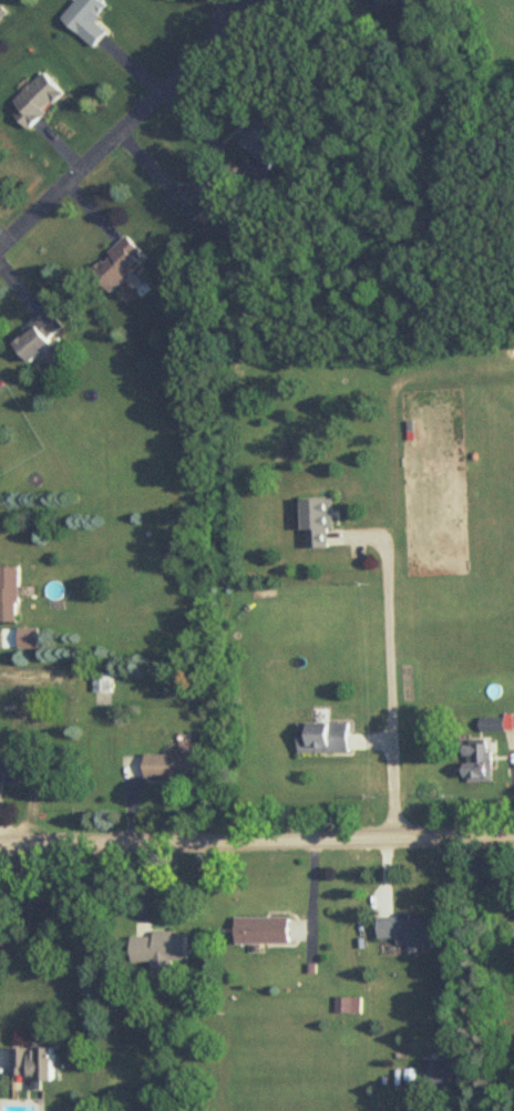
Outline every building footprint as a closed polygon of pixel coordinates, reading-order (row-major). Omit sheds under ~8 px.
[(109,6),(103,0),(78,0),(62,16),(94,48),(108,33),(96,20),(109,6)] [(28,130),(65,95),(44,72),(12,102),(19,109),(13,114),(28,130)] [(142,253),(128,238),(89,275),(108,296),(142,264),(136,258),(142,253)] [(58,345),(53,338),(64,329),(50,311),(14,338),(34,364),(58,345)] [(306,549),(335,549),(335,500),(306,500),(306,549)] [(21,623),(21,567),(0,567),(0,623),(21,623)] [(484,721),(485,732),(505,731),(504,720),(484,721)] [(353,753),(353,724),(300,724),(300,753),(353,753)] [(494,783),(494,743),(471,743),(471,783),(494,783)] [(204,755),(148,755),(148,780),(204,780),(204,755)] [(0,757),(0,784),(27,784),(27,761),(11,761),(11,757),(0,757)] [(239,918),(239,944),(294,944),(294,918),(239,918)] [(440,918),(382,918),(382,940),(399,940),(399,944),(440,944),(440,918)] [(156,963),(156,969),(175,969),(175,963),(192,962),(191,935),(133,936),(134,963),(156,963)] [(63,1046),(16,1046),(16,1080),(63,1080),(63,1046)] [(453,1060),(426,1060),(426,1086),(453,1086),(453,1060)]
